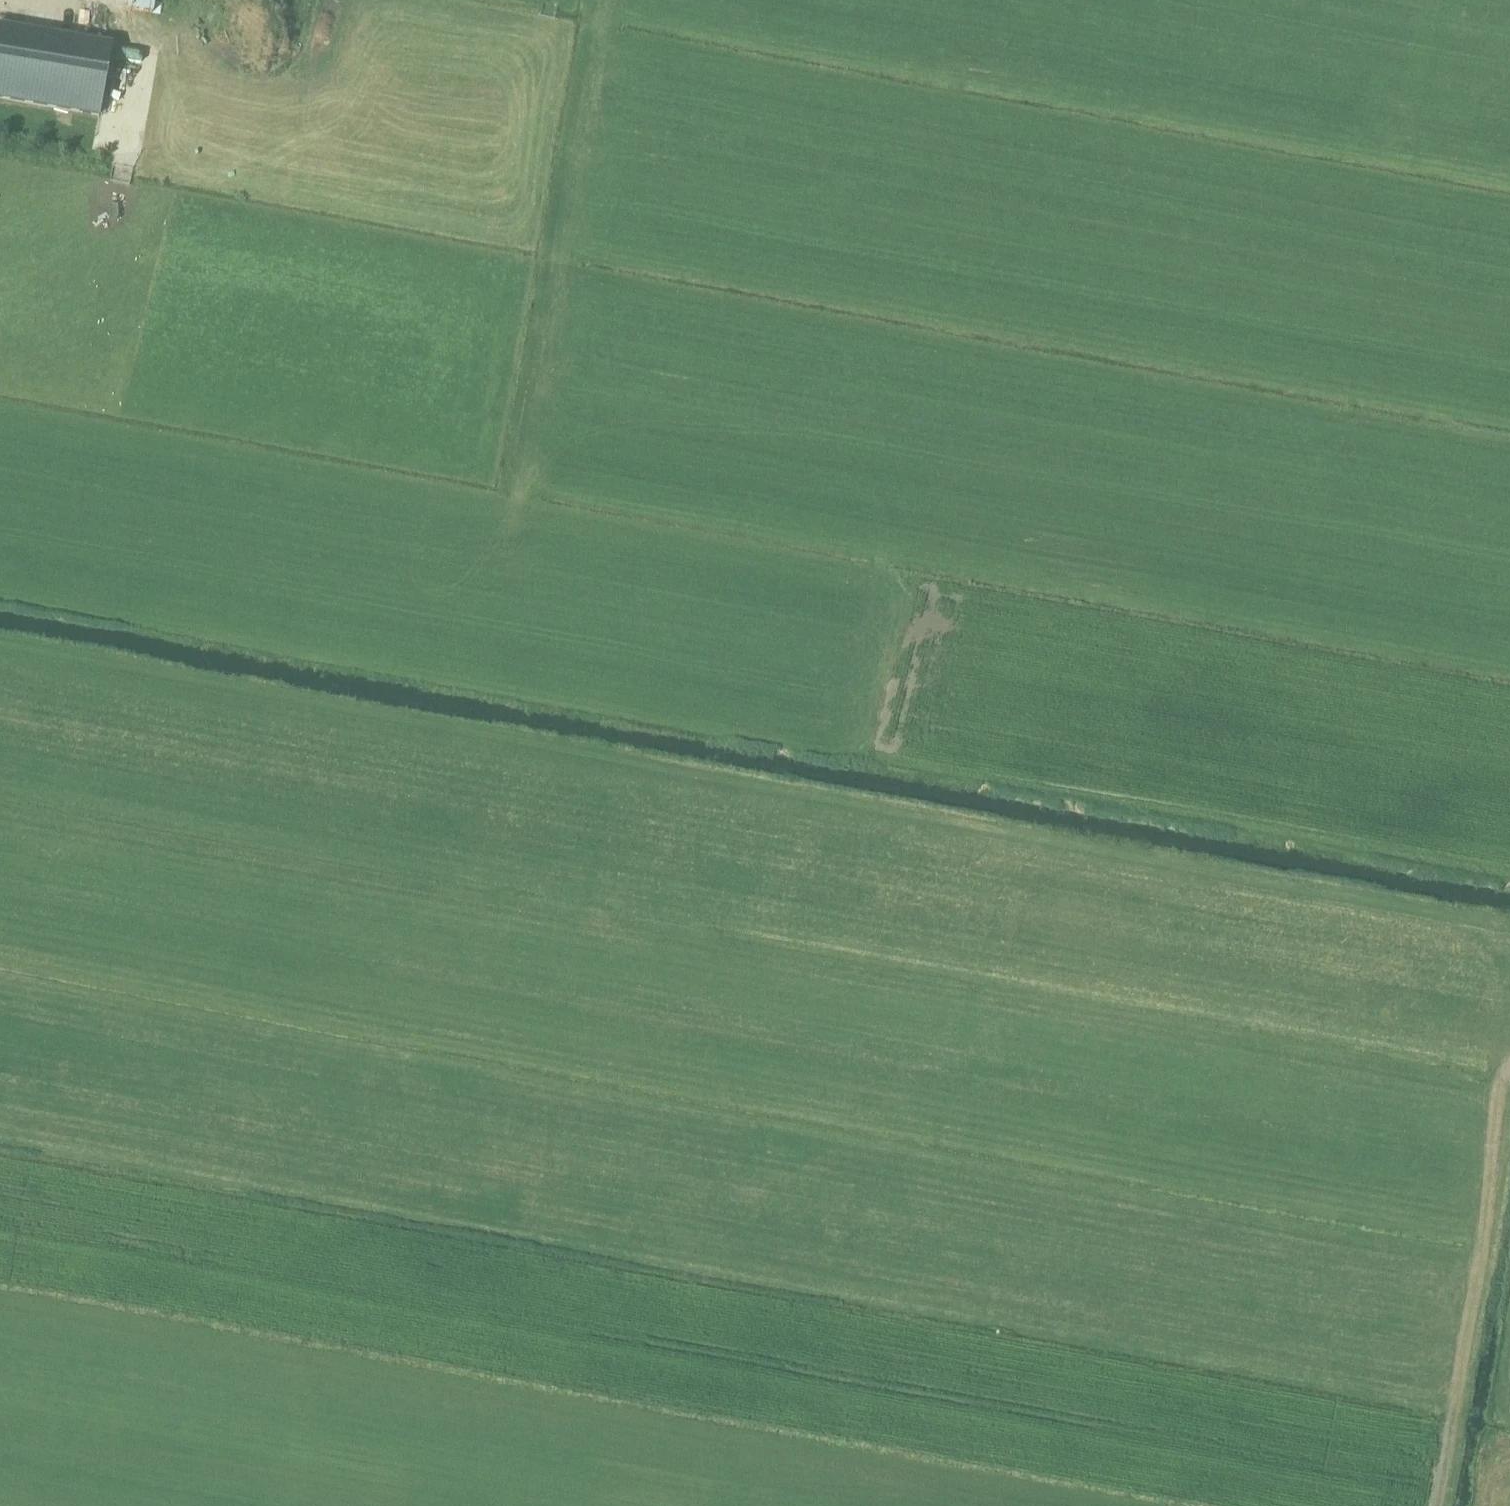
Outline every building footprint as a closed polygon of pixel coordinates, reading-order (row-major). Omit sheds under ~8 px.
[(97,112),(109,45),(0,26),(0,95),(97,112)]
